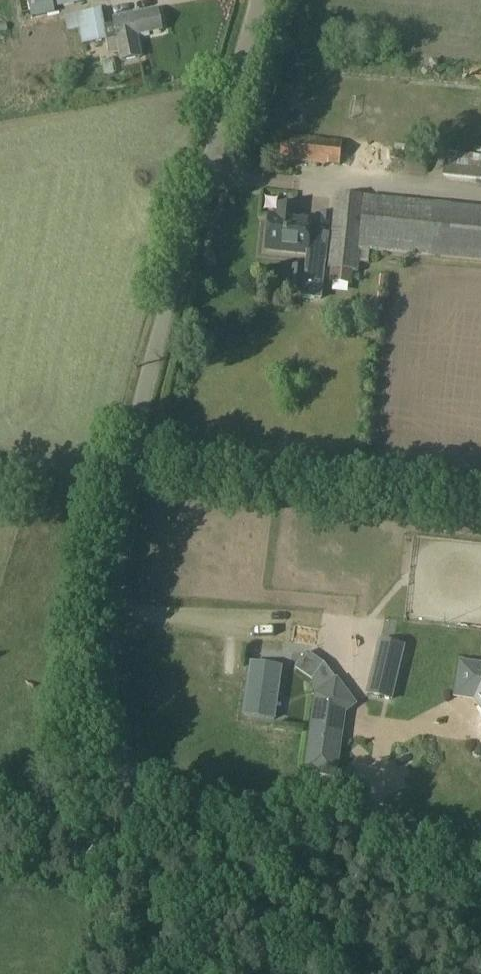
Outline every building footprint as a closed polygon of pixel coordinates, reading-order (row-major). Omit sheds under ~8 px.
[(28,0),(32,17),(55,12),(54,8),(52,0),(30,0),(28,0)] [(54,8),(75,4),(74,0),(52,0),(54,8)] [(102,10),(66,17),(68,31),(79,29),(83,45),(108,40),(105,28),(102,10)] [(115,26),(105,28),(108,40),(110,52),(120,50),(122,62),(141,58),(136,35),(162,30),(158,10),(114,18),(115,26)] [(342,140),(283,135),(281,160),(339,166),(342,140)] [(445,152),(444,176),(480,180),(480,156),(445,152)] [(365,197),(336,194),(329,269),(359,273),(360,251),(480,263),(480,208),(373,198),(365,197)] [(265,249),(306,255),(307,255),(308,241),(324,243),(324,239),(328,240),(329,234),(310,232),(311,219),(295,217),(297,207),(278,205),(277,215),(270,214),(265,249)] [(304,268),(290,266),(287,292),(301,293),(300,297),(319,299),(323,264),(325,264),(328,240),(324,239),(324,243),(308,241),(307,255),(306,255),(304,268)] [(380,641),(367,694),(391,700),(404,647),(380,641)] [(459,693),(476,694),(480,700),(480,671),(461,669),(459,693)] [(250,671),(244,715),(274,720),(277,696),(280,696),(281,693),(278,692),(280,676),(250,671)] [(316,696),(305,765),(335,770),(344,712),(354,704),(337,681),(316,696)] [(30,788),(40,802),(50,794),(41,781),(30,788)]
